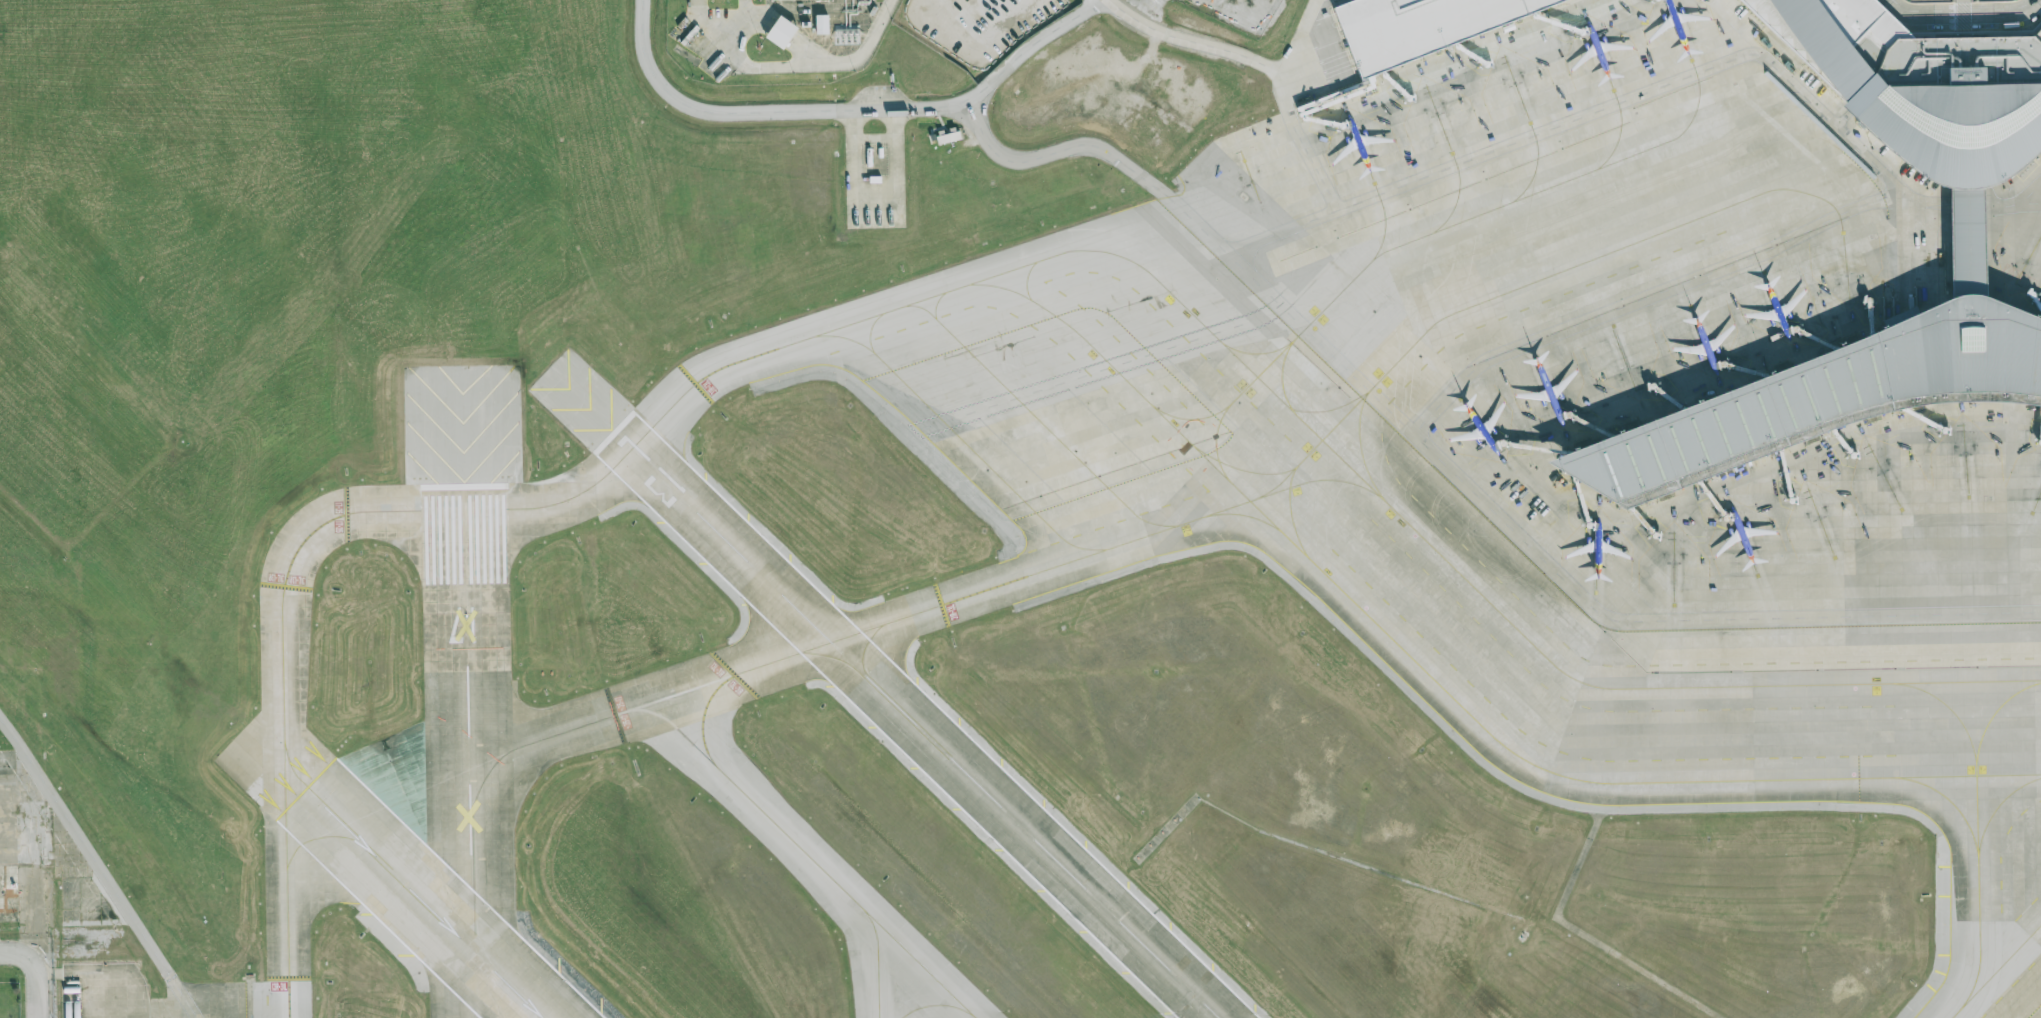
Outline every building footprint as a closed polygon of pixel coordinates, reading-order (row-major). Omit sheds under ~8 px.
[(1325,7),(1355,81),(1561,0),(1343,0),(1325,7)] [(1962,37),(1913,38),(1874,0),(1733,0),(1850,118),(1909,169),(1933,182),(1950,190),(1950,297),(1529,470),(1599,510),(1734,457),(1849,416),(1886,406),(1943,400),(1993,400),(2040,407),(2040,317),(1985,296),(1980,189),(2018,169),(2040,151),(2040,25),(2031,35),(1962,37)] [(789,20),(805,33),(798,42),(789,53),(773,42),(781,31),(789,20)]
